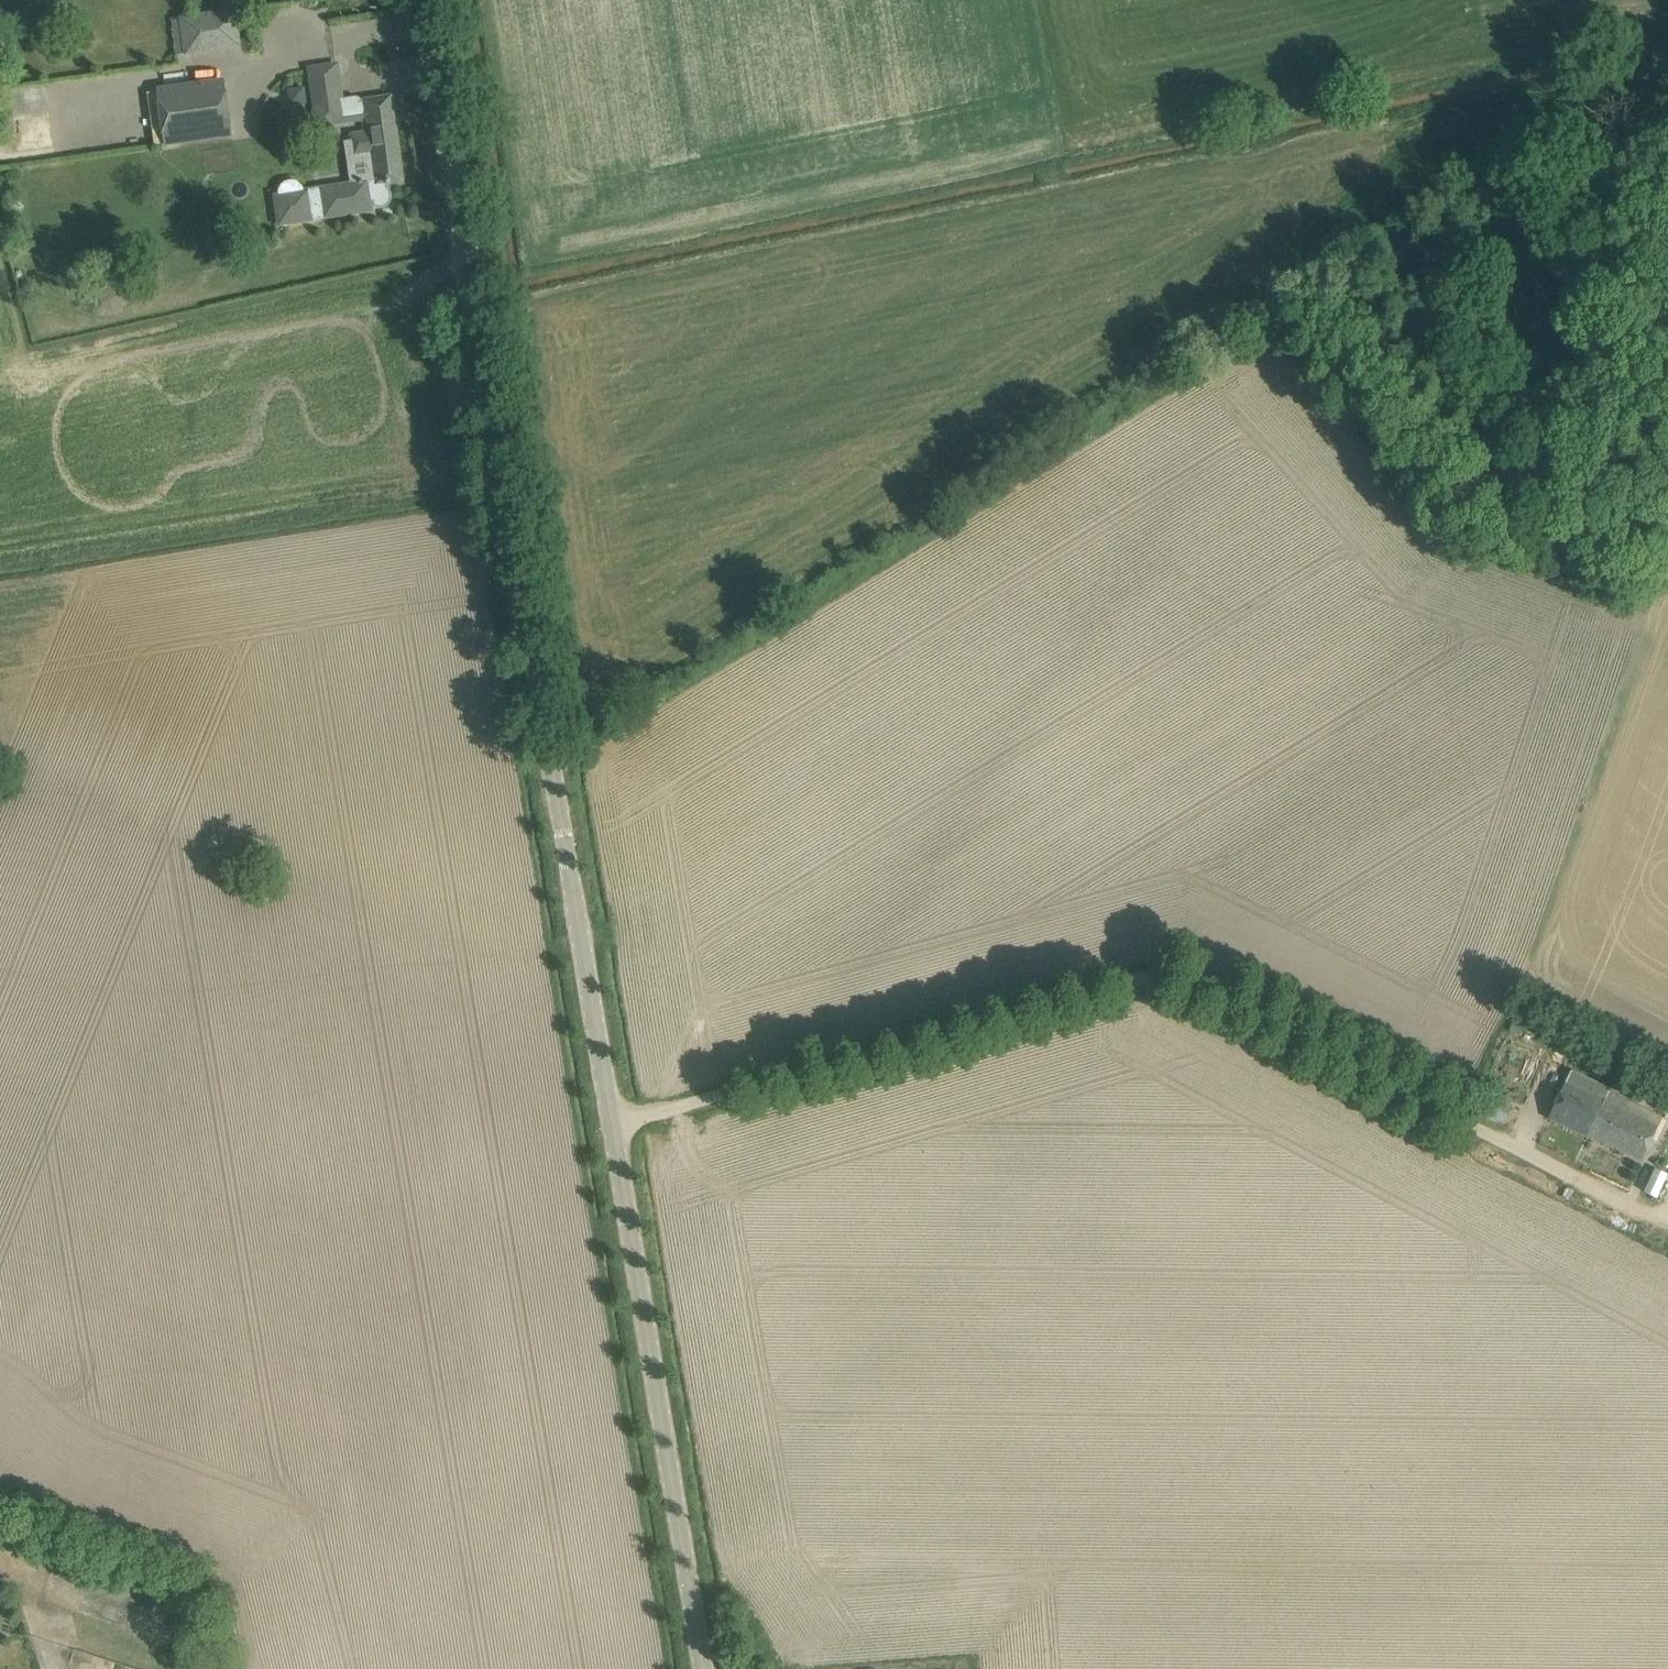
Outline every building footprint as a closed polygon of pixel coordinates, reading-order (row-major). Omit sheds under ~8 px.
[(173,15),(176,54),(239,49),(237,11),(173,15)] [(387,188),(387,185),(403,182),(391,97),(363,101),(362,100),(358,97),(342,99),(337,65),(311,69),(319,127),(364,121),(366,132),(351,134),(354,158),(369,156),(373,181),(304,191),(302,188),(300,184),(298,183),(293,182),(289,182),(285,184),(283,185),(280,189),(279,194),(274,195),(279,227),(374,212),(373,206),(375,206),(378,207),(381,208),(384,207),(387,206),(389,203),(391,200),(392,197),(391,194),(389,191),(387,188)] [(167,145),(232,136),(224,81),(159,91),(167,145)] [(1548,1118),(1548,1119),(1583,1135),(1587,1137),(1610,1091),(1570,1072),(1558,1099),(1548,1118)] [(1663,1127),(1631,1112),(1635,1101),(1610,1091),(1587,1137),(1602,1144),(1602,1142),(1646,1163),(1663,1127)] [(1644,1192),(1667,1203),(1667,1177),(1667,1176),(1667,1175),(1655,1169),(1644,1192)] [(9,1586),(0,1583),(0,1613),(9,1586)]
